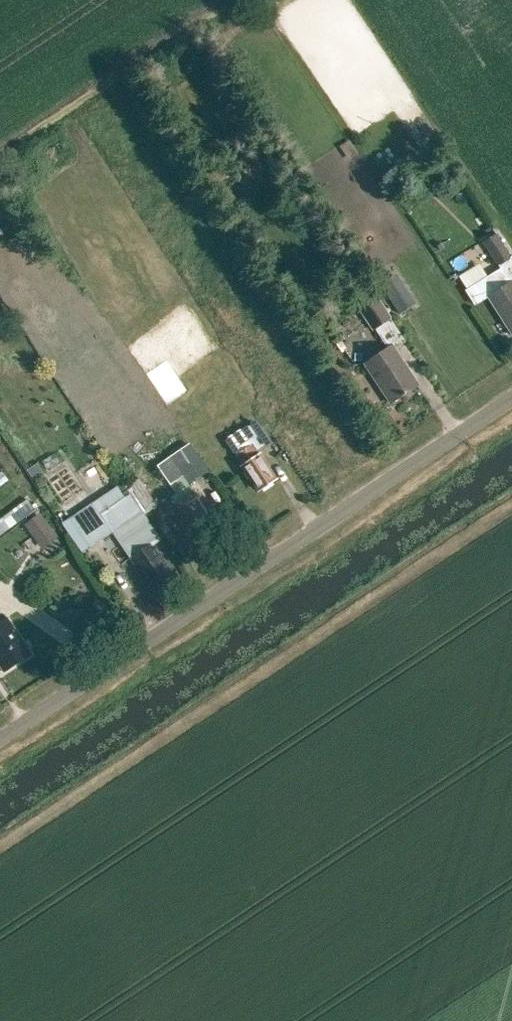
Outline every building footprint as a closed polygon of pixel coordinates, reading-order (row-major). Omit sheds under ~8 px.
[(497,234),(485,242),(502,269),(467,292),(475,305),(487,297),(511,337),(511,257),(497,234)] [(399,313),(411,305),(392,275),(380,283),(399,313)] [(407,345),(374,294),(358,305),(375,332),(376,331),(389,351),(366,366),(391,405),(418,388),(395,352),(407,345)] [(242,428),(253,445),(237,456),(258,490),(273,480),(255,451),(268,442),(254,421),(242,428)] [(191,535),(214,520),(195,493),(192,491),(188,486),(207,473),(188,445),(157,466),(176,494),(171,497),(176,506),(173,509),(191,535)] [(129,486),(146,513),(156,506),(139,479),(129,486)] [(126,499),(117,486),(70,517),(90,547),(114,532),(137,569),(141,567),(152,585),(171,573),(154,546),(158,543),(129,496),(126,499)] [(0,517),(0,535),(35,510),(27,498),(0,517)] [(38,513),(22,524),(31,536),(47,524),(38,513)] [(4,672),(30,654),(6,618),(0,622),(0,667),(4,672)]
